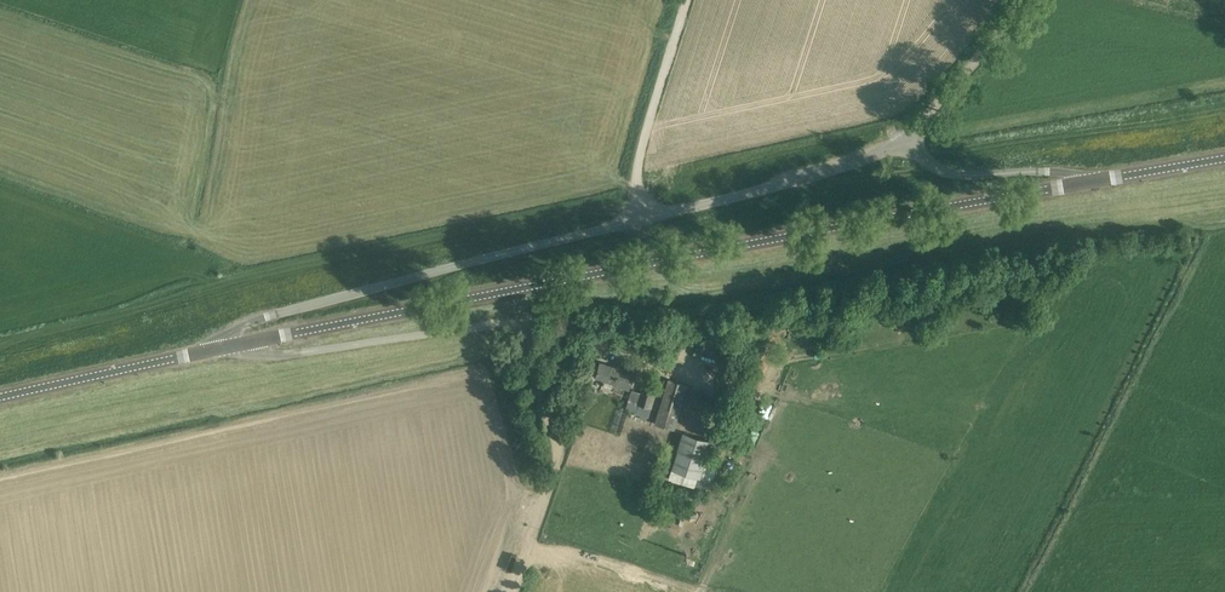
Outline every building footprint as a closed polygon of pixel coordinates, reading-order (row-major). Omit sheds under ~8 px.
[(907,308),(924,307),(923,298),(907,299),(907,308)] [(813,309),(813,325),(828,324),(828,308),(813,309)] [(778,323),(795,325),(796,316),(780,313),(778,323)] [(613,385),(630,390),(636,370),(618,365),(617,367),(600,362),(595,376),(603,379),(602,382),(604,382),(603,385),(605,387),(610,388),(612,387),(613,385)] [(688,386),(668,379),(654,424),(674,430),(688,386)] [(626,408),(636,411),(638,404),(651,408),(657,388),(643,383),(640,392),(632,389),(626,408)] [(670,476),(697,484),(699,477),(701,478),(701,479),(713,482),(720,457),(708,454),(712,441),(683,432),(671,469),(672,469),(670,476)]
